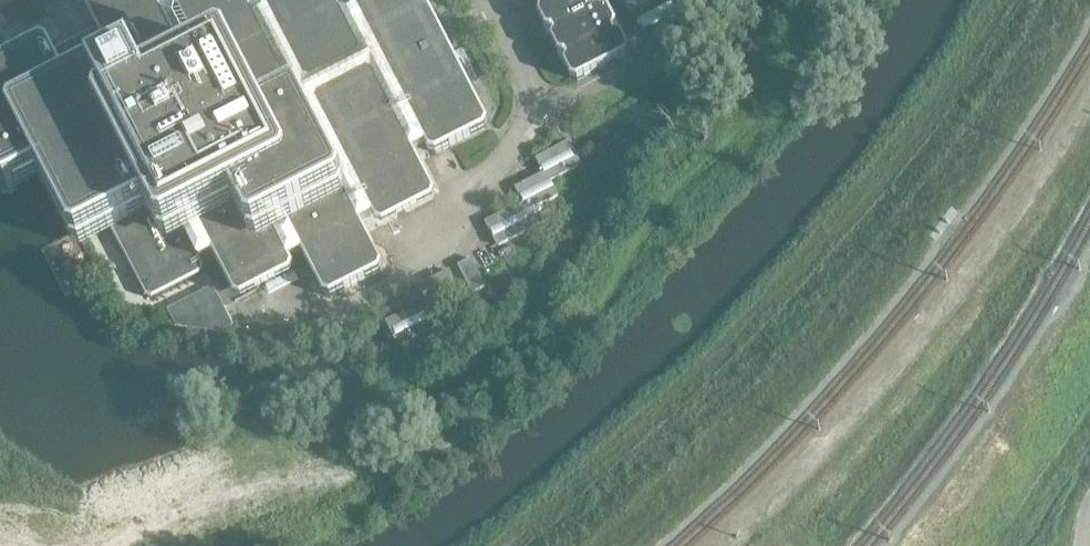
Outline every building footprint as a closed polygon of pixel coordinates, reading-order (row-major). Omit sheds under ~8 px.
[(454,56),(426,0),(350,0),(352,2),(341,8),(336,0),(261,0),(262,3),(252,8),(248,0),(171,0),(173,4),(162,10),(157,0),(82,0),(115,63),(69,87),(53,57),(46,55),(0,78),(0,188),(2,191),(9,194),(17,190),(18,190),(40,179),(73,244),(81,246),(111,231),(144,296),(152,299),(202,273),(204,266),(203,264),(215,258),(234,296),(241,298),(291,273),(294,265),(290,258),(301,253),(323,294),(330,297),(380,271),(383,263),(362,222),(372,216),(376,223),(383,225),(433,200),(435,192),(414,150),(425,145),(428,152),(436,154),(485,128),(488,121),(454,56)] [(605,0),(555,0),(540,8),(537,15),(571,79),(577,81),(627,55),(630,49),(605,0)] [(648,35),(643,25),(630,32),(636,42),(648,35)] [(558,196),(551,182),(579,167),(566,143),(537,158),(545,172),(516,187),(524,202),(486,221),(499,246),(547,221),(539,206),(558,196)] [(401,345),(440,325),(432,310),(461,295),(448,271),(419,286),(431,310),(423,314),(418,305),(389,320),(401,345)] [(219,284),(171,303),(186,341),(235,322),(219,284)]
